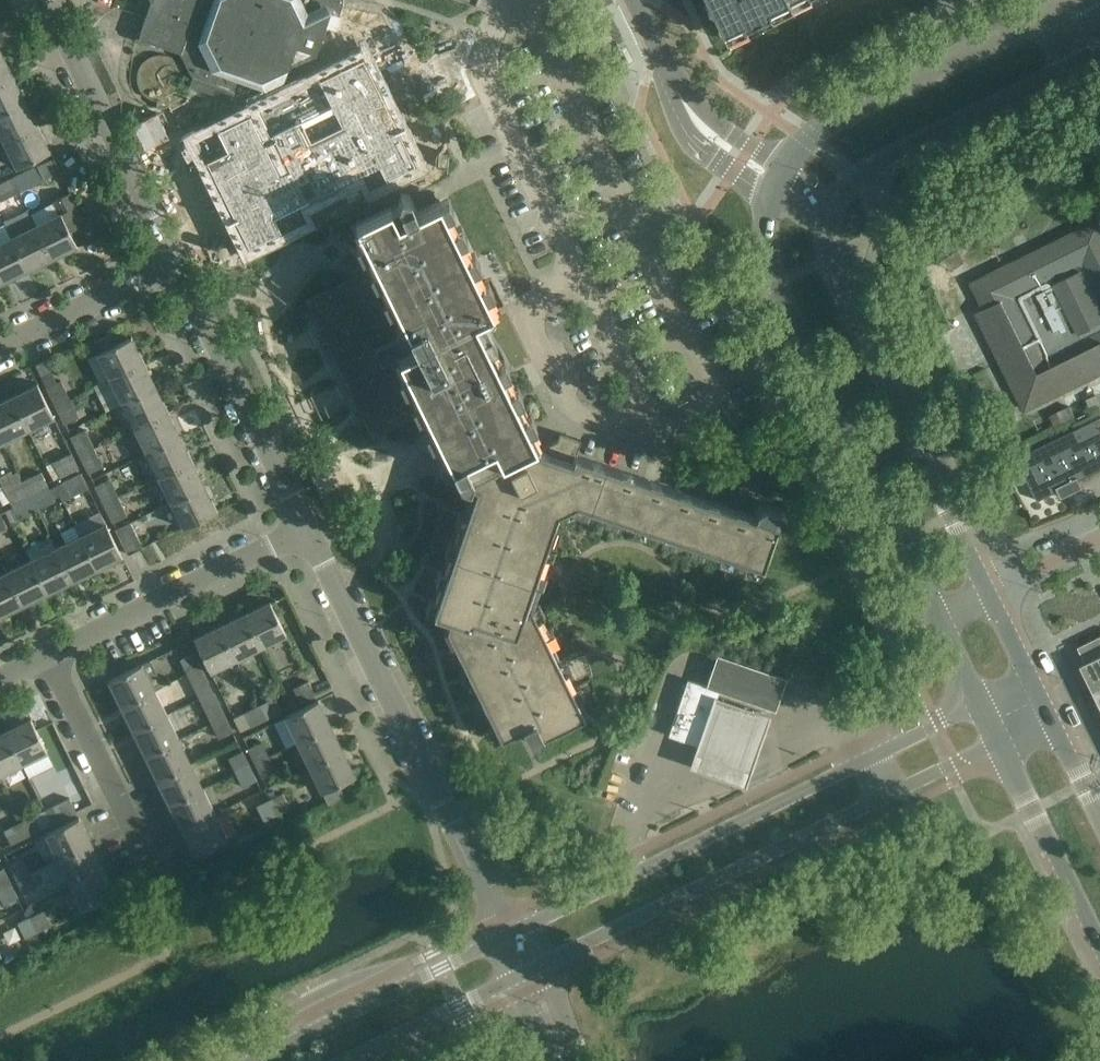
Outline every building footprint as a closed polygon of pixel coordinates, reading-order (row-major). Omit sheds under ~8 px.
[(193,78),(234,98),(320,55),(331,11),(325,0),(152,0),(141,31),(138,33),(137,34),(136,35),(136,36),(136,37),(136,38),(137,40),(138,41),(139,42),(140,42),(142,42),(143,42),(146,41),(180,52),(193,78)] [(709,5),(707,9),(713,13),(722,33),(742,23),(744,27),(770,14),(768,11),(790,0),(706,0),(709,5)] [(14,76),(9,65),(8,66),(1,52),(0,53),(0,84),(14,76)] [(356,60),(195,139),(249,247),(303,220),(296,206),(365,172),(372,186),(416,164),(388,108),(382,111),(356,60)] [(26,102),(19,89),(20,88),(14,76),(0,84),(0,114),(26,102)] [(5,142),(39,126),(33,115),(32,115),(26,102),(0,114),(0,132),(5,142)] [(39,126),(5,142),(18,168),(49,152),(49,153),(51,152),(50,150),(50,151),(43,138),(44,137),(39,126)] [(12,177),(19,192),(61,172),(54,157),(12,177)] [(19,192),(12,177),(0,183),(0,200),(0,201),(19,192)] [(60,214),(36,226),(52,259),(64,253),(63,252),(76,246),(76,247),(78,246),(77,244),(76,245),(70,231),(85,223),(70,193),(53,201),(60,214)] [(494,310),(440,199),(417,210),(410,195),(404,193),(402,199),(356,221),(383,276),(318,307),(374,421),(420,398),(460,480),(477,486),(474,496),(564,452),(562,450),(557,440),(539,449),(496,361),(519,350),(498,308),(494,310)] [(1097,222),(972,283),(986,307),(977,312),(1026,410),(1099,374),(1099,228),(1097,222)] [(41,265),(52,259),(36,226),(12,238),(27,270),(40,264),(41,265)] [(14,278),(14,277),(27,270),(12,238),(0,243),(0,275),(4,283),(14,278)] [(230,259),(241,290),(287,273),(275,243),(230,259)] [(100,355),(111,378),(143,363),(132,339),(131,337),(130,338),(115,345),(109,333),(93,341),(99,353),(98,353),(99,355),(100,355)] [(105,393),(113,409),(124,403),(155,387),(143,363),(111,378),(116,388),(105,393)] [(47,386),(56,405),(70,399),(70,398),(61,379),(47,386)] [(26,390),(13,397),(29,429),(54,416),(37,383),(26,389),(26,390)] [(124,403),(136,428),(168,412),(155,387),(124,403)] [(87,413),(78,395),(56,405),(65,423),(87,413)] [(4,441),(29,429),(13,397),(0,403),(0,433),(4,441)] [(1049,416),(1055,428),(1075,419),(1069,406),(1049,416)] [(148,452),(180,437),(168,412),(136,428),(148,452)] [(1017,458),(1038,501),(1061,489),(1063,495),(1083,485),(1080,480),(1099,470),(1099,418),(1017,458)] [(80,455),(94,448),(84,429),(71,436),(80,455)] [(148,452),(160,477),(192,461),(180,437),(148,452)] [(103,466),(94,448),(80,455),(89,473),(103,466)] [(79,467),(71,452),(53,461),(60,476),(79,467)] [(564,452),(474,496),(434,613),(450,619),(447,628),(502,738),(523,727),(531,743),(540,746),(544,736),(585,716),(528,599),(558,512),(577,502),(763,566),(778,522),(787,518),(782,509),(765,503),(757,507),(754,516),(574,454),(571,463),(567,466),(565,454),(564,452)] [(192,461),(160,477),(172,501),(204,486),(192,461)] [(41,470),(23,480),(29,492),(47,483),(41,470)] [(89,488),(82,473),(63,482),(70,497),(89,488)] [(105,504),(119,497),(109,478),(95,485),(105,504)] [(23,480),(5,489),(2,484),(0,485),(0,495),(4,504),(29,492),(23,480)] [(215,510),(204,486),(172,501),(184,525),(183,526),(184,527),(217,511),(216,510),(215,510)] [(32,497),(37,509),(56,499),(50,489),(32,497)] [(19,518),(37,509),(32,497),(13,507),(19,518)] [(127,515),(119,497),(105,504),(113,522),(127,515)] [(143,547),(131,522),(117,529),(129,554),(143,547)] [(106,523),(81,535),(97,569),(110,562),(111,563),(123,557),(106,523)] [(97,569),(81,535),(56,547),(73,582),(84,576),(84,575),(97,569)] [(56,547),(31,559),(47,593),(61,586),(61,587),(73,582),(56,547)] [(47,593),(31,559),(6,571),(23,606),(35,600),(34,599),(47,593)] [(23,606),(6,571),(0,574),(0,616),(11,611),(12,612),(23,606)] [(245,614),(261,647),(286,634),(285,633),(271,604),(271,603),(270,602),(245,614)] [(236,659),(261,647),(245,614),(220,626),(236,659)] [(211,671),(236,659),(220,626),(195,639),(195,640),(196,640),(211,671)] [(1099,687),(1099,636),(1078,647),(1086,663),(1082,665),(1094,690),(1099,687)] [(188,673),(202,666),(195,652),(180,659),(188,673)] [(787,678),(717,654),(706,686),(688,680),(669,735),(700,746),(719,691),(776,710),(787,678)] [(122,705),(155,689),(163,685),(151,660),(109,680),(122,705)] [(188,673),(200,698),(214,691),(202,666),(188,673)] [(295,688),(301,701),(316,694),(309,681),(295,688)] [(155,689),(122,705),(134,730),(167,714),(155,689)] [(212,723),(226,716),(214,691),(200,698),(212,723)] [(332,717),(342,715),(338,696),(328,699),(332,717)] [(258,704),(266,719),(280,712),(273,697),(258,704)] [(298,742),(331,726),(319,701),(285,717),(298,742)] [(266,719),(258,704),(234,717),(241,731),(266,719)] [(179,739),(167,714),(134,730),(146,755),(179,739)] [(226,716),(212,723),(219,738),(233,730),(226,716)] [(31,718),(5,731),(22,764),(47,751),(47,749),(46,750),(32,720),(31,718)] [(343,750),(331,726),(298,742),(310,767),(343,750)] [(5,731),(0,734),(0,775),(22,764),(5,731)] [(158,780),(191,764),(179,739),(146,755),(158,780)] [(248,748),(255,763),(270,756),(262,741),(248,748)] [(228,758),(235,773),(250,765),(243,750),(228,758)] [(355,776),(343,750),(310,767),(328,803),(344,795),(338,784),(353,776),(354,777),(355,776)] [(270,756),(255,763),(262,778),(277,770),(270,756)] [(191,764),(158,780),(170,805),(203,789),(191,764)] [(250,765),(235,773),(242,787),(257,779),(250,765)] [(203,789),(170,805),(182,829),(215,813),(203,789)] [(270,799),(278,814),(290,808),(283,792),(272,797),(272,798),(270,799)] [(44,809),(51,824),(76,812),(69,797),(44,809)] [(278,814),(270,799),(268,800),(268,799),(256,805),(264,821),(278,814)] [(51,824),(44,809),(19,822),(27,837),(51,824)] [(215,813),(182,829),(195,855),(197,854),(196,854),(228,839),(215,813)] [(59,859),(92,843),(79,818),(46,833),(59,859)] [(27,837),(19,822),(4,830),(11,844),(27,837)] [(59,859),(71,884),(104,867),(92,843),(59,859)] [(9,865),(16,880),(30,873),(23,858),(9,865)] [(11,883),(3,867),(0,869),(0,888),(11,883)] [(104,867),(71,884),(83,909),(114,894),(115,894),(116,893),(104,867)] [(38,888),(30,873),(16,880),(23,895),(38,888)] [(0,888),(0,898),(3,904),(18,897),(11,883),(0,888)] [(35,913),(31,916),(38,932),(52,925),(44,909),(35,913)] [(18,923),(26,938),(38,932),(31,916),(18,923)]
